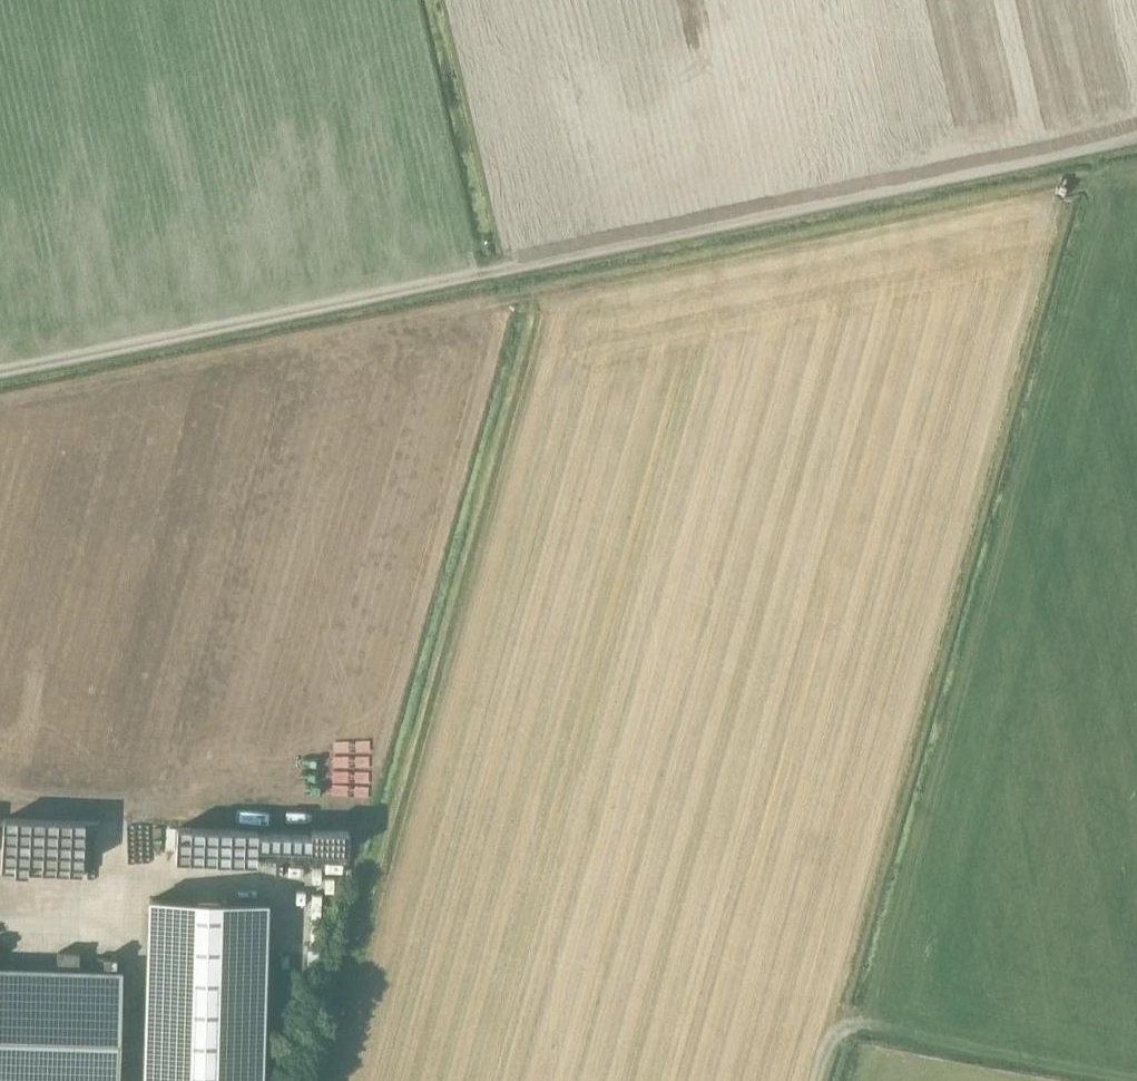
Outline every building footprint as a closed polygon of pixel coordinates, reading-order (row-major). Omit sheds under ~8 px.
[(147,1080),(260,1080),(265,903),(153,899),(147,1080)] [(126,977),(0,973),(0,1080),(122,1080),(126,977)]
